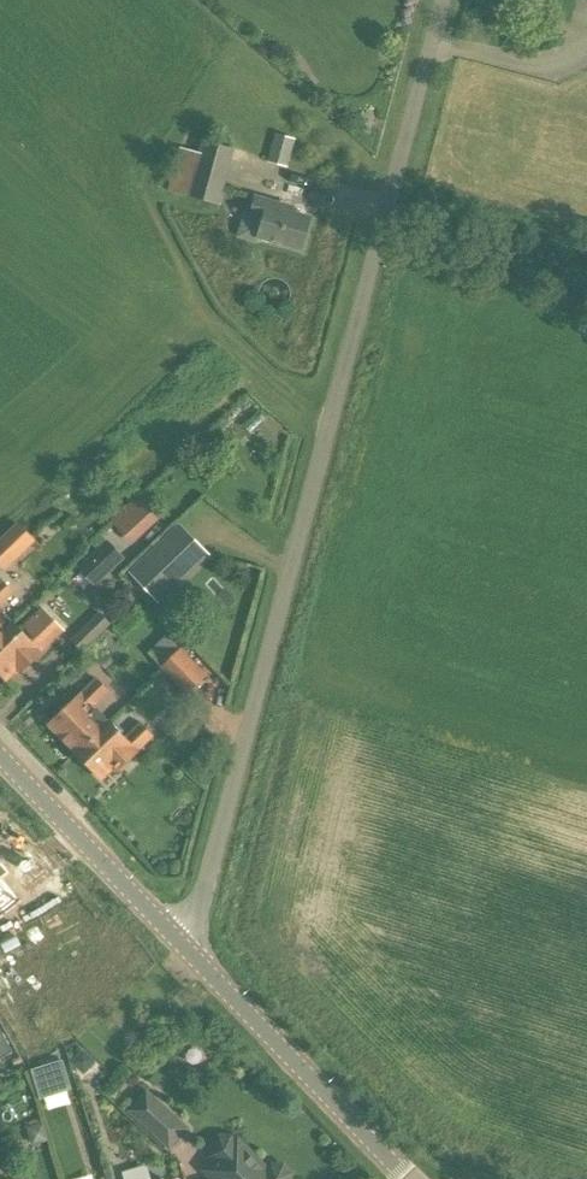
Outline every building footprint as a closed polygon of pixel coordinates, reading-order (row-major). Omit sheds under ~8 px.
[(275,133),(267,161),(287,167),(295,138),(275,133)] [(168,190),(220,204),(235,148),(203,139),(199,152),(179,147),(168,190)] [(263,219),(258,238),(301,249),(310,217),(290,211),(291,205),(255,195),(250,216),(263,219)] [(135,539),(163,515),(143,492),(115,517),(135,539)] [(0,539),(0,566),(4,570),(35,540),(18,521),(0,539)] [(179,527),(134,571),(160,597),(205,554),(179,527)] [(96,550),(77,568),(95,586),(113,569),(125,557),(108,539),(96,550)] [(0,579),(0,604),(12,592),(0,579)] [(0,635),(0,674),(4,679),(16,668),(19,672),(62,631),(41,608),(18,629),(12,623),(0,635)] [(12,623),(0,611),(0,635),(12,623)] [(100,612),(71,639),(82,651),(111,623),(100,612)] [(182,648),(161,669),(187,696),(208,675),(182,648)] [(95,679),(48,725),(63,740),(64,744),(69,749),(73,750),(76,754),(108,722),(92,706),(108,691),(95,679)] [(108,722),(76,754),(80,757),(81,761),(86,767),(90,768),(101,779),(112,767),(115,771),(151,736),(139,723),(124,738),(108,722)] [(14,912),(0,891),(0,920),(14,912)] [(12,1051),(0,1030),(0,1058),(12,1051)] [(37,1062),(46,1105),(77,1099),(69,1056),(37,1062)] [(146,1089),(127,1110),(169,1148),(188,1127),(146,1089)] [(289,1178),(289,1177),(289,1176),(289,1175),(288,1175),(288,1174),(288,1173),(288,1172),(287,1172),(287,1171),(286,1170),(286,1169),(285,1169),(284,1168),(283,1167),(282,1167),(281,1167),(281,1166),(280,1166),(279,1166),(278,1166),(277,1166),(276,1166),(275,1166),(274,1166),(273,1166),(272,1166),(272,1167),(271,1167),(270,1167),(270,1168),(269,1168),(269,1169),(268,1169),(268,1170),(267,1170),(267,1171),(238,1139),(235,1142),(234,1142),(234,1141),(233,1141),(233,1140),(232,1140),(231,1139),(230,1139),(230,1138),(229,1138),(228,1138),(227,1138),(226,1138),(225,1137),(225,1138),(224,1137),(224,1138),(223,1138),(222,1138),(221,1138),(220,1138),(220,1139),(219,1139),(218,1139),(218,1140),(217,1140),(216,1141),(215,1142),(214,1143),(214,1144),(213,1144),(213,1145),(213,1146),(212,1147),(212,1148),(212,1149),(212,1150),(212,1151),(212,1152),(212,1153),(212,1154),(213,1155),(213,1156),(214,1157),(214,1158),(215,1158),(215,1159),(216,1159),(216,1160),(217,1160),(217,1161),(218,1161),(219,1162),(220,1162),(221,1162),(221,1163),(207,1176),(212,1178),(289,1178)]
